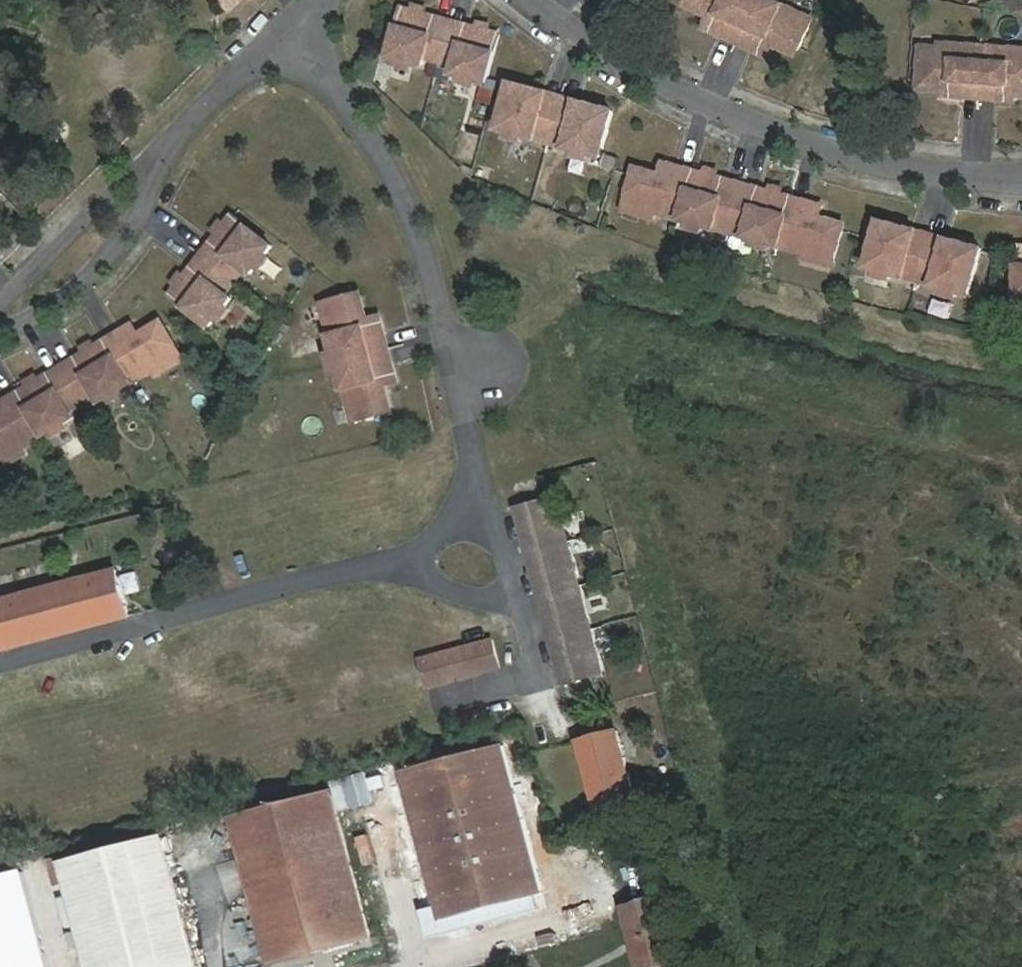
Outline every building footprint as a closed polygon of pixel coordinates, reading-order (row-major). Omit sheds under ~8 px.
[(688,1),(713,12),(706,28),(736,41),(754,0),(688,0),(688,1)] [(736,41),(766,55),(773,39),(799,50),(813,17),(773,0),(754,0),(736,41)] [(427,53),(442,57),(449,29),(435,25),(437,18),(403,8),(390,57),(424,66),(427,53)] [(466,25),(464,33),(449,29),(442,57),(457,61),(454,74),(487,83),(500,34),(466,25)] [(978,97),(982,45),(939,42),(938,52),(920,51),(918,83),(943,85),(942,95),(978,97)] [(982,45),(978,97),(1014,99),(1015,90),(1021,90),(1021,48),(982,45)] [(535,139),(536,134),(551,138),(559,106),(544,103),(547,93),(511,84),(499,130),(535,139)] [(559,106),(551,138),(566,142),(565,147),(601,156),(613,111),(577,101),(574,110),(559,106)] [(681,219),(693,171),(664,163),(659,179),(634,173),(625,205),(681,219)] [(693,171),(681,219),(730,232),(742,184),(693,171)] [(730,232),(779,245),(791,197),(742,184),(730,232)] [(779,245),(835,259),(843,227),(817,220),(821,204),(791,197),(779,245)] [(211,244),(217,249),(208,261),(231,279),(240,266),(251,274),(272,247),(233,216),(211,244)] [(904,276),(905,272),(920,276),(928,244),(913,240),(916,231),(879,221),(867,267),(904,276)] [(928,244),(920,276),(935,279),(934,284),(970,294),(982,248),(946,239),(943,248),(928,244)] [(221,291),(231,279),(208,261),(199,272),(192,268),(171,295),(210,326),(232,299),(221,291)] [(337,363),(388,350),(379,318),(363,322),(355,295),(321,304),(337,363)] [(131,384),(181,355),(163,326),(141,339),(132,325),(105,341),(131,384)] [(75,359),(79,366),(66,374),(81,399),(94,391),(101,402),(131,384),(105,341),(75,359)] [(337,363),(353,422),(387,413),(380,386),(396,381),(388,350),(337,363)] [(68,406),(81,399),(66,374),(53,381),(49,374),(19,393),(44,436),(74,418),(68,406)] [(44,436),(19,393),(0,404),(0,422),(1,423),(0,423),(0,462),(44,436)] [(517,509),(529,553),(567,543),(555,499),(517,509)] [(529,553),(540,596),(578,586),(567,543),(529,553)] [(117,570),(56,586),(69,633),(129,617),(117,570)] [(0,600),(0,636),(4,650),(69,633),(56,586),(0,600)] [(551,639),(590,628),(578,586),(540,596),(551,639)] [(590,628),(551,639),(563,683),(602,672),(590,628)] [(421,660),(429,687),(500,668),(492,641),(421,660)] [(617,731),(579,742),(599,810),(636,800),(617,731)] [(504,746),(404,773),(443,919),(542,893),(504,746)] [(333,791),(233,818),(272,964),(372,938),(333,791)] [(63,864),(90,966),(197,966),(162,838),(63,864)] [(0,881),(0,966),(49,966),(24,875),(0,881)] [(639,966),(664,966),(663,965),(679,960),(661,897),(624,908),(629,930),(639,966)]
